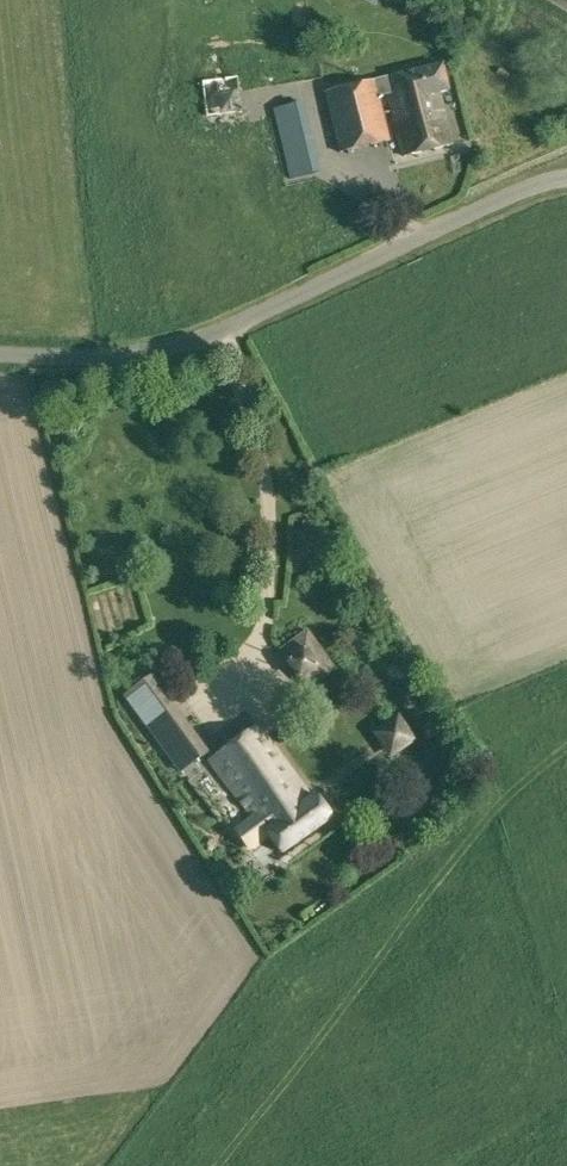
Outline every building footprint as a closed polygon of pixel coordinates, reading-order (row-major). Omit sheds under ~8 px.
[(441,96),(450,91),(443,62),(325,92),(340,151),(391,139),(380,97),(389,95),(404,154),(453,142),(441,96)] [(206,117),(207,133),(208,137),(250,132),(248,111),(242,112),(239,75),(202,78),(206,117)] [(320,167),(306,112),(277,119),(291,175),(320,167)] [(206,117),(195,118),(197,134),(207,133),(206,117)] [(307,630),(280,649),(308,689),(335,669),(307,630)] [(194,761),(206,752),(151,676),(125,695),(166,752),(180,742),(194,761)] [(310,799),(257,726),(211,759),(253,817),(243,824),(245,826),(236,833),(247,848),(265,835),(279,853),(328,818),(313,797),(310,799)]
